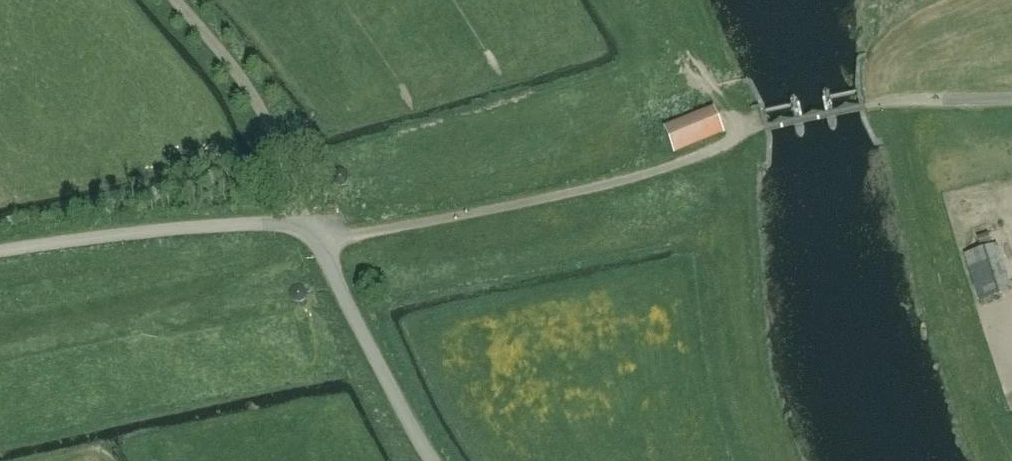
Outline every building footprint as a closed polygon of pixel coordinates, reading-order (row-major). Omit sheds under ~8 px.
[(714,110),(668,129),(677,152),(723,133),(714,110)] [(995,244),(964,254),(978,300),(998,293),(994,282),(1006,278),(995,244)]
